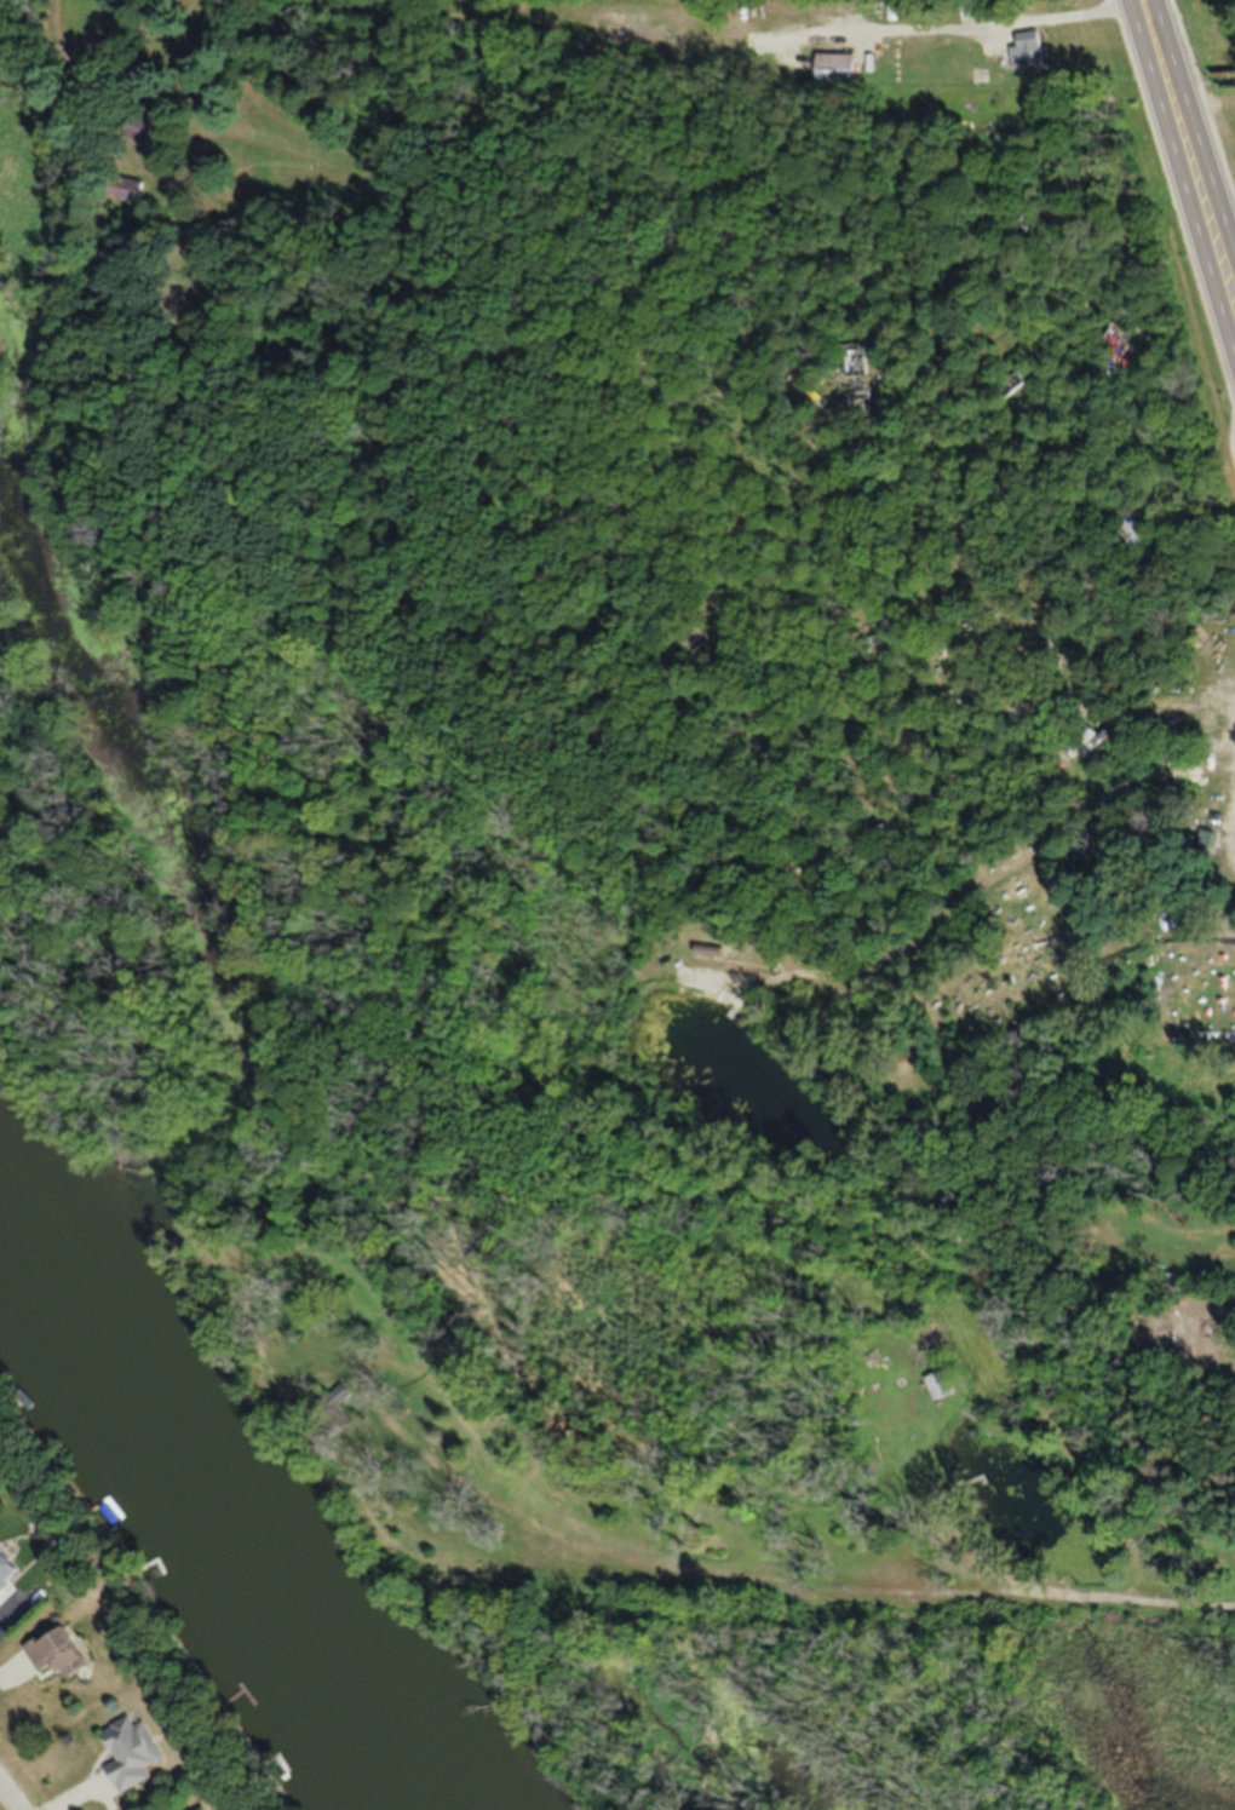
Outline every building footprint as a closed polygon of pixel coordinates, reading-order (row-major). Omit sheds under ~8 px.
[(1018,46),(1011,46),(1013,69),(1042,67),(1039,32),(1017,33),(1018,46)] [(817,82),(855,82),(855,55),(817,55),(817,82)] [(157,144),(161,121),(133,115),(129,138),(157,144)] [(143,200),(143,181),(117,181),(117,200),(143,200)] [(1145,539),(1134,531),(1125,545),(1136,552),(1145,539)] [(20,1573),(0,1549),(0,1591),(20,1573)] [(68,1624),(23,1648),(37,1674),(56,1664),(64,1680),(90,1667),(68,1624)] [(100,1732),(115,1762),(105,1767),(118,1795),(152,1779),(146,1768),(165,1759),(147,1720),(134,1726),(130,1717),(100,1732)]
